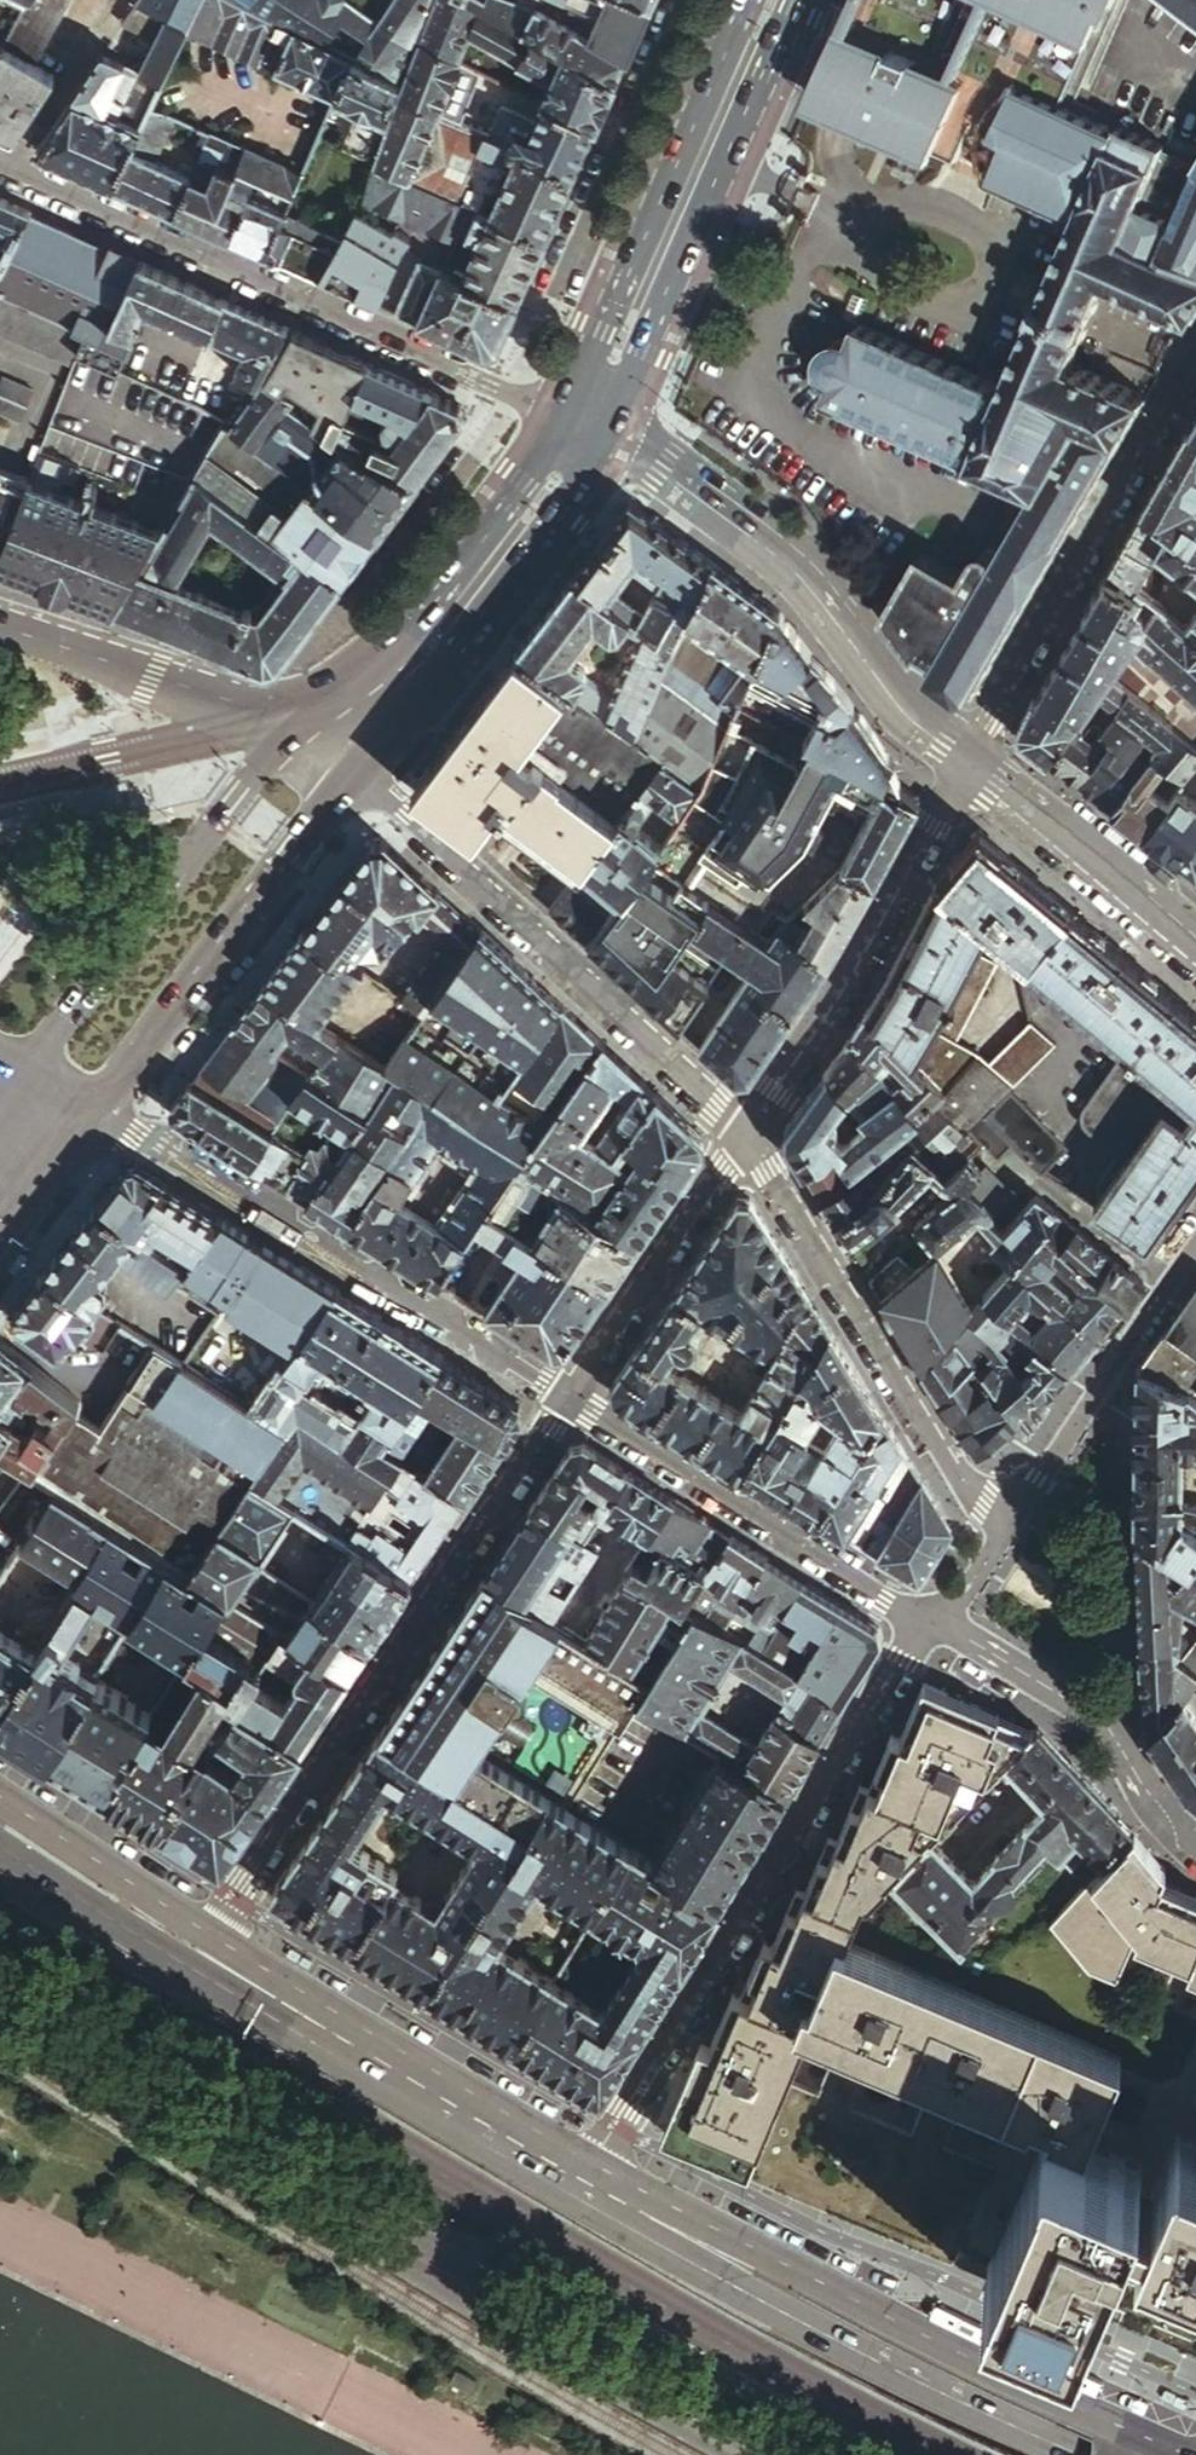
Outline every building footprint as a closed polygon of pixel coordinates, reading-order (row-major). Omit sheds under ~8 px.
[(3,42),(1,46),(33,64),(69,0),(26,0),(3,42)] [(121,23),(155,39),(139,70),(102,52),(35,150),(77,169),(110,184),(148,105),(198,0),(136,0),(121,23)] [(235,0),(198,0),(148,105),(174,117),(203,129),(209,132),(244,148),(235,170),(253,178),(263,156),(301,172),(334,97),(353,58),(235,0)] [(353,58),(400,82),(414,45),(377,21),(345,0),(235,0),(353,58)] [(414,45),(429,0),(391,0),(377,21),(414,45)] [(613,81),(485,9),(469,0),(434,0),(420,41),(458,60),(469,34),(543,75),(532,97),(540,101),(560,112),(593,128),(604,102),(613,81)] [(624,58),(534,7),(512,0),(485,0),(484,0),(469,0),(485,9),(613,81),(624,58)] [(636,31),(649,0),(581,0),(636,31)] [(1058,103),(1091,25),(1058,11),(1033,0),(853,0),(821,73),(875,97),(864,122),(867,128),(870,130),(874,131),(877,131),(881,130),(889,113),(897,117),(890,134),(950,161),(987,74),(1008,83),(1011,77),(1014,79),(1012,84),(1058,103)] [(1058,11),(1062,0),(1033,0),(1058,11)] [(1058,11),(1091,25),(1101,0),(1062,0),(1058,11)] [(403,83),(397,99),(437,115),(460,61),(458,60),(420,41),(404,84),(403,83)] [(11,139),(54,76),(33,64),(1,46),(0,47),(0,134),(2,135),(11,139)] [(374,161),(397,99),(403,83),(400,82),(353,58),(334,97),(357,107),(340,146),(374,161)] [(1194,315),(1195,312),(1195,174),(1176,214),(1139,198),(1163,140),(1118,121),(1115,128),(1058,103),(1012,84),(1014,79),(1011,77),(1008,83),(987,135),(990,136),(993,129),(1010,137),(994,176),(987,173),(986,176),(1078,216),(1006,386),(857,323),(850,340),(844,338),(835,339),(830,341),(825,345),(820,354),(819,362),(821,369),(823,373),(829,379),(833,380),(826,396),(1041,489),(1000,558),(962,624),(1001,648),(1147,395),(1070,362),(1106,277),(1194,315)] [(554,217),(573,174),(487,137),(437,115),(397,99),(374,161),(373,165),(375,166),(425,188),(476,210),(544,239),(554,217)] [(588,139),(593,128),(560,112),(540,101),(532,119),(501,106),(487,137),(573,174),(586,144),(588,139)] [(174,117),(148,105),(110,184),(164,209),(174,213),(189,177),(154,161),(174,117)] [(209,132),(203,129),(193,151),(200,154),(209,132)] [(211,230),(229,186),(235,170),(244,148),(209,132),(200,154),(189,177),(174,213),(211,230)] [(239,243),(265,254),(284,212),(301,172),(263,156),(253,178),(247,194),(229,238),(239,243)] [(425,188),(375,166),(364,198),(376,205),(402,220),(405,222),(411,224),(453,243),(458,233),(465,236),(476,210),(425,188)] [(211,230),(229,238),(247,194),(229,186),(211,230)] [(28,211),(0,198),(0,273),(28,211)] [(376,205),(370,216),(393,228),(393,227),(402,220),(376,205)] [(523,286),(544,239),(476,210),(465,236),(479,242),(466,272),(455,267),(451,275),(515,304),(519,296),(523,286)] [(85,333),(101,341),(137,260),(28,211),(0,273),(0,296),(85,333)] [(284,212),(265,254),(278,260),(296,220),(299,219),(284,212)] [(320,279),(375,305),(401,248),(404,245),(411,237),(393,227),(393,228),(391,230),(358,212),(320,279)] [(310,275),(316,278),(339,237),(299,219),(296,220),(278,260),(310,275)] [(375,305),(395,313),(418,261),(419,259),(404,245),(401,248),(375,305)] [(101,341),(85,333),(77,354),(117,371),(144,309),(202,335),(209,320),(213,322),(222,299),(137,260),(101,341)] [(418,261),(395,313),(399,315),(417,323),(440,271),(418,261)] [(495,349),(515,304),(451,275),(455,267),(445,262),(441,271),(440,271),(417,323),(483,353),(495,349)] [(85,333),(0,296),(0,334),(70,365),(85,333)] [(287,328),(222,299),(213,322),(209,320),(202,335),(207,336),(208,333),(244,349),(235,369),(258,379),(287,328)] [(367,364),(291,330),(261,384),(260,386),(333,439),(348,406),(367,364)] [(117,371),(77,354),(50,426),(188,483),(193,475),(223,425),(221,423),(197,406),(180,398),(117,371)] [(430,392),(367,364),(348,406),(367,414),(368,414),(370,414),(372,413),(380,406),(386,409),(386,411),(409,422),(430,392)] [(2,378),(0,383),(0,411),(21,419),(33,390),(2,378)] [(221,423),(223,425),(374,537),(396,507),(417,478),(335,441),(335,440),(333,439),(260,386),(247,402),(246,401),(244,401),(238,398),(221,423)] [(335,441),(417,478),(441,446),(451,433),(462,419),(458,405),(430,392),(409,422),(386,411),(386,409),(380,406),(372,413),(370,414),(368,414),(367,414),(348,406),(333,439),(335,440),(335,441)] [(1186,425),(1195,431),(1195,409),(1186,425)] [(374,537),(223,425),(193,475),(340,582),(357,558),(374,537)] [(1186,425),(1182,431),(1166,461),(1139,507),(1190,549),(1195,539),(1195,431),(1186,425)] [(17,511),(28,484),(0,473),(0,557),(17,511)] [(315,615),(340,582),(193,475),(188,483),(157,534),(141,561),(112,611),(263,671),(276,667),(315,615)] [(29,481),(28,484),(17,511),(45,522),(56,493),(29,481)] [(0,557),(0,567),(51,587),(63,582),(75,551),(64,547),(82,503),(56,493),(45,522),(17,511),(0,557)] [(672,649),(687,617),(713,562),(665,527),(629,501),(571,577),(632,619),(646,629),(672,649)] [(129,522),(82,503),(64,547),(75,551),(63,582),(51,587),(89,602),(86,592),(103,565),(101,564),(113,544),(115,545),(129,522)] [(1190,549),(1139,507),(1124,535),(1103,571),(1133,588),(1136,582),(1155,547),(1195,580),(1195,539),(1190,549)] [(129,522),(115,545),(141,561),(157,534),(129,522)] [(961,623),(962,624),(1000,558),(997,557),(998,550),(997,547),(991,543),(986,543),(983,545),(981,548),(968,571),(926,547),(924,552),(922,551),(889,607),(891,609),(888,614),(920,656),(937,665),(961,623)] [(141,561),(115,545),(113,544),(101,564),(103,565),(86,592),(89,602),(112,611),(141,561)] [(631,736),(662,758),(699,784),(703,776),(741,696),(750,676),(781,611),(780,610),(746,585),(713,562),(687,617),(747,663),(732,681),(725,676),(717,686),(720,688),(706,707),(660,673),(631,736)] [(1181,623),(1136,582),(1133,588),(1103,571),(1072,627),(1054,659),(1033,694),(1060,711),(1066,703),(1078,711),(1087,699),(1097,707),(1106,714),(1117,717),(1122,721),(1137,733),(1152,744),(1146,751),(1159,761),(1179,777),(1195,756),(1195,741),(1107,671),(1132,638),(1195,699),(1195,636),(1181,623)] [(285,580),(276,573),(263,589),(265,590),(252,608),(250,613),(259,616),(260,615),(285,580)] [(513,654),(514,655),(571,694),(582,679),(581,670),(566,659),(592,624),(608,636),(619,637),(623,632),(632,619),(571,577),(559,593),(525,637),(513,654)] [(1181,623),(1195,636),(1195,607),(1181,623)] [(835,684),(781,611),(750,676),(814,713),(804,731),(881,774),(891,756),(887,753),(855,710),(835,684)] [(646,629),(632,619),(623,632),(638,644),(646,629)] [(975,693),(1001,648),(962,624),(961,623),(937,665),(932,672),(964,696),(975,693)] [(600,715),(631,736),(660,673),(672,649),(646,629),(638,644),(610,698),(600,715)] [(571,694),(514,655),(485,693),(440,753),(411,791),(474,838),(497,808),(563,856),(580,869),(582,866),(657,764),(662,758),(631,736),(600,715),(571,694)] [(582,679),(571,694),(600,715),(610,698),(582,679)] [(1060,711),(1033,694),(1032,694),(1024,708),(1015,724),(1019,737),(1033,747),(1044,756),(1062,732),(1070,721),(1078,711),(1066,703),(1060,711)] [(611,909),(588,942),(679,1025),(708,982),(674,954),(694,926),(711,902),(692,888),(709,862),(737,882),(744,874),(760,885),(796,833),(822,785),(870,809),(884,782),(887,778),(881,774),(804,731),(741,696),(703,776),(699,784),(694,792),(676,817),(660,840),(632,880),(622,894),(611,909)] [(1080,729),(1097,707),(1087,699),(1078,711),(1070,721),(1080,729)] [(1077,781),(1122,721),(1117,717),(1106,714),(1097,707),(1080,729),(1086,734),(1078,744),(1062,732),(1044,756),(1061,769),(1077,781)] [(1070,721),(1062,732),(1078,744),(1086,734),(1080,729),(1070,721)] [(1137,733),(1122,721),(1077,781),(1093,793),(1100,799),(1107,804),(1133,769),(1118,757),(1137,733)] [(1133,769),(1146,751),(1152,744),(1137,733),(1118,757),(1133,769)] [(1122,815),(1138,828),(1166,793),(1146,777),(1159,761),(1146,751),(1133,769),(1107,804),(1122,815)] [(1179,777),(1174,784),(1176,785),(1190,768),(1195,772),(1195,756),(1179,777)] [(1166,793),(1174,784),(1179,777),(1159,761),(1146,777),(1166,793)] [(657,764),(582,866),(595,875),(622,894),(632,880),(660,840),(634,821),(651,798),(676,817),(694,792),(657,764)] [(899,828),(914,800),(912,798),(914,794),(897,783),(894,788),(884,782),(870,809),(844,861),(871,877),(899,828)] [(1173,854),(1195,825),(1195,802),(1190,797),(1176,785),(1174,784),(1166,793),(1138,828),(1158,843),(1173,854)] [(709,862),(692,888),(711,902),(768,942),(779,926),(781,926),(792,914),(807,898),(844,861),(870,809),(822,785),(796,833),(760,885),(744,874),(737,882),(709,862)] [(1173,854),(1195,872),(1195,825),(1173,854)] [(881,982),(863,1010),(945,1081),(974,1051),(953,1038),(994,962),(973,949),(986,923),(1027,957),(1070,907),(1023,867),(978,829),(934,881),(914,919),(881,982)] [(339,882),(302,930),(345,957),(357,939),(363,942),(366,943),(370,944),(372,945),(375,944),(377,944),(379,943),(381,942),(383,941),(385,939),(387,937),(389,935),(392,931),(409,906),(441,935),(397,991),(424,1009),(438,990),(478,928),(440,892),(383,838),(372,839),(347,872),(339,882)] [(855,906),(871,877),(844,861),(807,898),(817,908),(801,923),(792,914),(781,926),(826,956),(855,906)] [(611,909),(571,881),(551,908),(563,919),(588,942),(611,909)] [(787,1014),(826,956),(781,926),(779,926),(768,942),(711,902),(694,926),(729,951),(751,967),(748,972),(699,1044),(735,1077),(747,1075),(787,1014)] [(1070,907),(1027,957),(1094,1014),(1092,1019),(1092,1023),(1093,1026),(1097,1030),(1120,1050),(1079,1107),(1078,1110),(1078,1117),(1082,1124),(1116,1149),(1095,1180),(1094,1186),(1096,1190),(1098,1192),(1090,1204),(1144,1244),(1177,1197),(1195,1170),(1195,1014),(1106,937),(1070,907)] [(674,954),(708,982),(726,956),(729,951),(694,926),(674,954)] [(523,1058),(559,1004),(517,964),(478,928),(438,990),(523,1058)] [(284,955),(260,986),(318,1023),(356,965),(345,957),(302,930),(284,955)] [(726,956),(748,972),(751,967),(729,951),(726,956)] [(240,1012),(231,1025),(272,1051),(286,1030),(323,1055),(336,1034),(318,1023),(260,986),(240,1012)] [(397,991),(360,1049),(386,1066),(408,1033),(424,1009),(397,991)] [(498,1095),(478,1124),(523,1152),(547,1116),(598,1039),(579,1022),(559,1004),(523,1058),(498,1095)] [(983,1061),(974,1051),(945,1081),(863,1010),(855,1022),(844,1040),(917,1111),(921,1107),(935,1093),(964,1123),(966,1122),(980,1110),(1006,1087),(983,1061)] [(1029,1019),(983,1061),(1006,1087),(1054,1041),(1029,1019)] [(272,1051),(231,1025),(215,1045),(183,1086),(172,1103),(174,1113),(218,1141),(249,1161),(277,1118),(291,1095),(306,1072),(272,1051)] [(386,1066),(395,1071),(434,1096),(478,1124),(498,1095),(436,1051),(408,1033),(386,1066)] [(309,1075),(366,1111),(367,1112),(395,1071),(386,1066),(360,1049),(336,1034),(323,1055),(309,1075)] [(598,1039),(547,1116),(579,1137),(579,1135),(612,1087),(624,1095),(592,1143),(610,1156),(621,1138),(653,1091),(616,1057),(598,1039)] [(833,1055),(821,1072),(845,1096),(867,1118),(886,1137),(893,1132),(917,1111),(844,1040),(833,1055)] [(366,1111),(308,1199),(325,1209),(347,1224),(373,1185),(434,1096),(395,1071),(367,1112),(366,1111)] [(277,1118),(249,1161),(282,1182),(308,1199),(366,1111),(309,1075),(306,1072),(291,1095),(336,1125),(322,1146),(313,1141),(307,1150),(293,1142),(299,1132),(277,1118)] [(845,1096),(821,1072),(804,1097),(784,1126),(783,1127),(783,1137),(791,1150),(802,1168),(834,1148),(848,1169),(884,1139),(886,1137),(867,1118),(848,1137),(829,1118),(845,1096)] [(1010,1141),(1038,1170),(1066,1145),(1009,1087),(983,1113),(1010,1141)] [(621,1138),(681,1177),(702,1146),(699,1133),(671,1108),(653,1091),(621,1138)] [(938,1124),(917,1143),(931,1158),(950,1136),(964,1123),(935,1093),(921,1107),(938,1124)] [(291,1095),(277,1118),(299,1132),(293,1142),(307,1150),(313,1141),(322,1146),(336,1125),(291,1095)] [(478,1124),(434,1096),(373,1185),(398,1201),(399,1199),(439,1138),(481,1166),(441,1227),(440,1229),(462,1244),(475,1225),(482,1214),(517,1162),(523,1152),(478,1124)] [(917,1111),(893,1132),(911,1149),(917,1143),(938,1124),(921,1107),(917,1111)] [(1010,1141),(983,1113),(980,1110),(966,1122),(981,1138),(995,1153),(1010,1141)] [(523,1152),(517,1162),(531,1172),(544,1180),(562,1193),(578,1203),(610,1156),(592,1143),(579,1135),(579,1137),(547,1116),(523,1152)] [(966,1122),(964,1123),(950,1136),(931,1158),(942,1171),(966,1152),(981,1138),(966,1122)] [(893,1132),(886,1137),(884,1139),(902,1157),(911,1149),(893,1132)] [(595,1215),(637,1242),(651,1221),(681,1177),(621,1138),(610,1156),(627,1166),(595,1215)] [(863,1191),(834,1219),(847,1240),(880,1217),(927,1169),(938,1180),(954,1185),(933,1203),(916,1225),(936,1250),(978,1211),(990,1226),(996,1220),(988,1212),(988,1211),(989,1211),(993,1207),(988,1202),(967,1178),(980,1166),(966,1152),(942,1171),(931,1158),(917,1143),(911,1149),(902,1157),(883,1173),(873,1183),(863,1191)] [(834,1148),(802,1168),(811,1181),(820,1197),(851,1174),(848,1169),(834,1148)] [(578,1203),(595,1215),(627,1166),(610,1156),(578,1203)] [(195,1253),(220,1214),(189,1194),(137,1161),(124,1164),(113,1179),(94,1203),(145,1236),(151,1226),(195,1253)] [(862,1169),(873,1183),(883,1173),(874,1161),(862,1169)] [(517,1162),(482,1214),(497,1223),(518,1191),(531,1199),(544,1180),(531,1172),(517,1162)] [(982,1164),(980,1166),(967,1178),(988,1202),(993,1207),(994,1208),(1011,1193),(982,1164)] [(862,1169),(852,1175),(863,1191),(873,1183),(862,1169)] [(852,1175),(851,1174),(820,1197),(828,1208),(834,1219),(863,1191),(852,1175)] [(373,1185),(347,1224),(391,1251),(438,1281),(456,1254),(462,1244),(440,1229),(441,1227),(399,1199),(398,1201),(373,1185)] [(1035,1231),(1054,1209),(1032,1191),(1002,1225),(989,1240),(1011,1259),(1035,1231)] [(654,1418),(742,1472),(777,1416),(813,1356),(794,1344),(796,1340),(790,1335),(780,1349),(771,1343),(770,1346),(768,1350),(731,1407),(673,1370),(655,1359),(665,1343),(667,1344),(668,1345),(671,1347),(672,1347),(673,1348),(675,1349),(677,1350),(680,1350),(682,1349),(685,1348),(687,1346),(689,1345),(692,1340),(692,1334),(690,1328),(687,1326),(699,1307),(761,1346),(765,1339),(804,1288),(767,1228),(748,1196),(737,1192),(709,1234),(664,1302),(611,1380),(616,1394),(654,1418)] [(528,1244),(602,1293),(613,1277),(637,1242),(595,1215),(578,1203),(562,1193),(528,1244)] [(134,1255),(177,1282),(186,1267),(188,1264),(145,1236),(94,1203),(28,1290),(9,1315),(55,1349),(62,1349),(70,1339),(76,1340),(92,1318),(89,1313),(95,1305),(105,1291),(105,1281),(100,1278),(121,1249),(134,1255)] [(1142,1278),(1128,1266),(1054,1209),(1035,1231),(1122,1301),(1133,1288),(1142,1278)] [(262,1240),(220,1214),(195,1253),(188,1264),(186,1267),(214,1284),(215,1283),(230,1292),(225,1300),(297,1345),(335,1286),(315,1274),(306,1268),(262,1240)] [(521,1255),(484,1311),(551,1354),(563,1350),(602,1293),(528,1244),(497,1223),(482,1214),(475,1225),(521,1255)] [(470,1268),(454,1292),(466,1299),(484,1311),(521,1255),(475,1225),(462,1244),(456,1254),(469,1263),(470,1268)] [(188,1264),(195,1253),(151,1226),(145,1236),(188,1264)] [(1035,1231),(1011,1259),(1011,1260),(1097,1333),(1110,1316),(1122,1301),(1035,1231)] [(971,1306),(936,1250),(928,1257),(922,1262),(913,1270),(881,1294),(891,1310),(909,1340),(923,1362),(958,1322),(971,1306)] [(881,1294),(913,1270),(898,1251),(870,1277),(881,1294)] [(456,1254),(438,1281),(454,1292),(470,1268),(469,1263),(456,1254)] [(1085,1347),(1097,1333),(1011,1260),(982,1294),(1069,1368),(1085,1347)] [(186,1267),(177,1282),(219,1310),(225,1300),(230,1292),(215,1283),(214,1284),(186,1267)] [(1179,1307),(1160,1333),(1194,1357),(1195,1354),(1195,1282),(1179,1307)] [(297,1345),(290,1356),(254,1411),(282,1429),(292,1413),(388,1474),(400,1457),(382,1445),(396,1423),(441,1353),(390,1321),(335,1286),(297,1345)] [(796,1340),(816,1307),(809,1296),(804,1288),(765,1339),(771,1343),(780,1349),(790,1335),(796,1340)] [(1060,1379),(1069,1368),(982,1294),(971,1306),(1046,1397),(1060,1379)] [(121,1323),(95,1305),(89,1313),(92,1318),(76,1340),(70,1339),(62,1349),(104,1346),(120,1324),(121,1323)] [(971,1306),(958,1322),(974,1348),(988,1337),(998,1350),(993,1353),(996,1358),(985,1365),(1018,1417),(1024,1426),(1039,1407),(1046,1397),(971,1306)] [(813,1356),(830,1330),(816,1307),(796,1340),(794,1344),(813,1356)] [(958,1322),(923,1362),(928,1370),(939,1388),(974,1348),(958,1322)] [(852,1462),(881,1415),(871,1398),(842,1351),(830,1330),(813,1356),(777,1416),(807,1435),(823,1445),(852,1462)] [(1194,1357),(1160,1333),(1144,1357),(1135,1370),(1135,1374),(1186,1397),(1189,1395),(1195,1401),(1195,1359),(1194,1357)] [(0,1338),(0,1376),(15,1387),(33,1364),(0,1338)] [(765,1339),(761,1346),(768,1350),(770,1346),(771,1343),(765,1339)] [(655,1359),(673,1370),(689,1345),(687,1346),(685,1348),(682,1349),(680,1350),(677,1350),(675,1349),(673,1348),(672,1347),(671,1347),(668,1345),(667,1344),(665,1343),(655,1359)] [(57,1443),(34,1479),(55,1492),(56,1493),(110,1527),(168,1564),(185,1574),(211,1535),(218,1524),(251,1475),(282,1429),(254,1411),(187,1367),(184,1365),(151,1344),(127,1383),(99,1425),(76,1412),(67,1426),(57,1443)] [(974,1348),(939,1388),(976,1448),(1002,1429),(1018,1417),(985,1365),(974,1348)] [(461,1416),(501,1441),(521,1413),(518,1402),(476,1375),(441,1353),(396,1423),(414,1434),(415,1435),(437,1401),(461,1416)] [(296,1388),(308,1396),(331,1362),(319,1354),(308,1372),(306,1372),(296,1388)] [(67,1426),(76,1412),(81,1405),(80,1401),(33,1364),(15,1387),(24,1393),(67,1426)] [(1189,1395),(1186,1397),(1135,1374),(1134,1458),(1134,1485),(1133,1504),(1178,1505),(1179,1445),(1195,1445),(1195,1401),(1189,1395)] [(8,1397),(15,1387),(0,1376),(0,1391),(8,1397)] [(24,1393),(15,1387),(8,1397),(17,1403),(24,1393)] [(8,1397),(0,1391),(0,1408),(8,1397)] [(8,1397),(0,1408),(0,1420),(10,1427),(24,1408),(17,1403),(8,1397)] [(400,1457),(424,1472),(461,1416),(437,1401),(415,1435),(414,1434),(396,1423),(382,1445),(400,1457)] [(274,1490),(298,1453),(372,1500),(383,1483),(388,1474),(292,1413),(282,1429),(251,1475),(274,1490)] [(871,1490),(902,1449),(899,1443),(895,1437),(881,1415),(852,1462),(845,1473),(871,1490)] [(424,1472),(464,1497),(487,1462),(501,1441),(461,1416),(424,1472)] [(816,1518),(845,1473),(852,1462),(823,1445),(805,1473),(789,1464),(807,1435),(777,1416),(742,1472),(778,1495),(816,1518)] [(10,1427),(0,1420),(0,1440),(10,1427)] [(0,1440),(0,1458),(24,1473),(34,1479),(57,1443),(36,1429),(29,1440),(10,1427),(0,1440)] [(570,1445),(558,1464),(614,1499),(631,1472),(600,1453),(583,1442),(570,1445)] [(908,1458),(902,1449),(871,1490),(844,1536),(855,1543),(876,1511),(884,1497),(908,1458)] [(293,1502),(338,1531),(348,1537),(358,1521),(360,1519),(372,1500),(298,1453),(274,1490),(293,1502)] [(350,1538),(411,1576),(438,1535),(464,1497),(424,1472),(400,1457),(388,1474),(383,1483),(396,1492),(390,1500),(422,1522),(410,1540),(378,1519),(372,1527),(360,1519),(358,1521),(348,1537),(350,1538)] [(876,1511),(936,1549),(950,1527),(933,1499),(908,1458),(884,1497),(876,1511)] [(544,1485),(528,1508),(568,1532),(585,1543),(600,1520),(607,1509),(614,1499),(558,1464),(544,1485)] [(631,1472),(614,1499),(607,1509),(620,1517),(613,1528),(600,1520),(585,1543),(595,1549),(628,1570),(629,1571),(639,1556),(644,1548),(651,1537),(675,1500),(667,1495),(643,1479),(631,1472)] [(24,1473),(0,1507),(0,1524),(24,1541),(55,1492),(34,1479),(24,1473)] [(816,1518),(844,1536),(871,1490),(845,1473),(816,1518)] [(211,1535),(253,1563),(260,1552),(293,1502),(274,1490),(251,1475),(218,1524),(211,1535)] [(55,1492),(24,1541),(22,1544),(77,1580),(110,1527),(56,1493),(55,1492)] [(689,1508),(675,1500),(651,1537),(667,1548),(655,1566),(650,1563),(639,1556),(629,1571),(686,1605),(731,1534),(720,1527),(689,1508)] [(1133,1531),(1148,1542),(1187,1569),(1187,1570),(1195,1576),(1195,1535),(1185,1536),(1174,1527),(1178,1521),(1178,1507),(1178,1505),(1133,1504),(1133,1520),(1133,1531)] [(1178,1507),(1178,1521),(1174,1527),(1185,1536),(1195,1535),(1195,1510),(1178,1507)] [(506,1541),(482,1576),(523,1602),(568,1532),(528,1508),(506,1541)] [(876,1511),(855,1543),(896,1568),(916,1581),(936,1549),(876,1511)] [(0,1703),(0,1724),(3,1726),(36,1746),(49,1755),(95,1681),(77,1669),(81,1663),(61,1651),(95,1600),(131,1623),(168,1564),(110,1527),(77,1580),(58,1611),(0,1703)] [(1187,1569),(1148,1542),(1133,1531),(1138,1603),(1140,1644),(1170,1642),(1171,1658),(1194,1678),(1195,1675),(1195,1641),(1178,1662),(1175,1651),(1183,1641),(1176,1634),(1178,1606),(1195,1614),(1195,1576),(1187,1570),(1187,1569)] [(568,1532),(523,1602),(549,1618),(583,1639),(603,1608),(570,1587),(595,1549),(585,1543),(568,1532)] [(740,1540),(731,1534),(686,1605),(693,1610),(706,1618),(716,1602),(734,1613),(740,1604),(769,1558),(761,1553),(740,1540)] [(211,1535),(185,1574),(228,1600),(253,1563),(211,1535)] [(308,1600),(368,1640),(393,1603),(411,1576),(350,1538),(308,1600)] [(644,1548),(639,1556),(650,1563),(655,1556),(644,1548)] [(786,1569),(769,1558),(740,1604),(765,1619),(775,1605),(785,1612),(805,1581),(786,1569)] [(253,1563),(228,1600),(281,1634),(284,1635),(308,1600),(253,1563)] [(185,1574),(168,1564),(131,1623),(190,1660),(208,1632),(228,1600),(185,1574)] [(693,1610),(686,1605),(629,1571),(628,1570),(603,1608),(583,1639),(629,1667),(647,1639),(652,1631),(663,1615),(682,1627),(693,1610)] [(399,1699),(377,1733),(452,1779),(454,1781),(474,1752),(528,1669),(610,1719),(627,1692),(637,1699),(649,1680),(629,1667),(583,1639),(549,1618),(523,1602),(482,1576),(399,1699)] [(10,1590),(10,1584),(1,1578),(0,1579),(0,1606),(10,1590)] [(828,1595),(805,1581),(785,1612),(799,1620),(790,1633),(814,1649),(798,1675),(842,1703),(852,1686),(867,1663),(873,1654),(881,1641),(878,1626),(828,1595)] [(58,1611),(40,1600),(18,1634),(0,1622),(0,1703),(58,1611)] [(228,1600),(208,1632),(260,1666),(281,1634),(228,1600)] [(308,1600),(284,1635),(345,1674),(359,1653),(368,1640),(308,1600)] [(716,1602),(706,1618),(760,1652),(785,1612),(775,1605),(765,1619),(740,1604),(734,1613),(716,1602)] [(649,1680),(637,1699),(720,1750),(787,1791),(810,1755),(820,1738),(835,1714),(842,1703),(798,1675),(796,1674),(760,1652),(706,1618),(693,1610),(682,1627),(649,1680)] [(785,1612),(760,1652),(796,1674),(798,1675),(814,1649),(790,1633),(799,1620),(785,1612)] [(652,1631),(647,1639),(656,1644),(661,1637),(652,1631)] [(152,1719),(107,1790),(123,1800),(160,1823),(205,1753),(206,1751),(193,1743),(227,1690),(239,1699),(260,1666),(208,1632),(190,1660),(186,1665),(199,1673),(165,1727),(152,1719)] [(284,1635),(281,1634),(260,1666),(239,1699),(238,1702),(299,1742),(322,1708),(345,1674),(284,1635)] [(1147,1733),(1190,1683),(1194,1678),(1171,1658),(1170,1642),(1140,1644),(1143,1685),(1147,1733)] [(156,1714),(152,1719),(165,1727),(199,1673),(186,1665),(156,1714)] [(95,1681),(49,1755),(73,1769),(107,1790),(152,1719),(156,1714),(98,1677),(95,1681)] [(799,2020),(843,1939),(854,1914),(861,1898),(870,1901),(892,1877),(930,1837),(1004,1758),(1026,1735),(995,1722),(999,1713),(922,1682),(900,1738),(891,1734),(867,1788),(860,1784),(838,1832),(835,1839),(827,1836),(802,1891),(794,1887),(770,1942),(762,1939),(758,1948),(739,1993),(799,2020)] [(1195,1776),(1195,1689),(1190,1683),(1147,1733),(1157,1749),(1181,1787),(1185,1792),(1195,1776)] [(219,1730),(238,1702),(239,1699),(227,1690),(193,1743),(206,1751),(219,1730)] [(627,1692),(610,1719),(620,1726),(637,1699),(627,1692)] [(266,1792),(299,1742),(238,1702),(219,1730),(229,1736),(236,1741),(247,1748),(233,1770),(266,1792)] [(1034,1728),(999,1713),(995,1722),(1026,1735),(1034,1728)] [(1067,1758),(1036,1725),(1034,1728),(1026,1735),(1004,1758),(1047,1800),(973,1878),(930,1837),(892,1877),(962,1946),(1001,1905),(1007,1905),(1014,1902),(1017,1897),(1018,1893),(1017,1888),(1050,1853),(1058,1861),(1078,1840),(1088,1851),(1100,1862),(1131,1828),(1067,1758)] [(229,1736),(219,1730),(206,1751),(205,1753),(214,1758),(221,1763),(236,1741),(229,1736)] [(452,1779),(377,1733),(331,1802),(293,1858),(292,1858),(271,1890),(280,1897),(329,1927),(350,1940),(389,1879),(394,1870),(348,1841),(385,1786),(430,1814),(452,1779)] [(787,1791),(720,1750),(651,1860),(719,1901),(736,1874),(783,1798),(787,1791)] [(454,1781),(528,1827),(547,1795),(474,1752),(454,1781)] [(205,1753),(160,1823),(173,1831),(203,1850),(220,1861),(248,1820),(266,1792),(233,1770),(221,1763),(214,1758),(205,1753)] [(1185,1792),(1195,1801),(1195,1776),(1185,1792)] [(454,1781),(452,1779),(430,1814),(476,1842),(477,1840),(507,1858),(528,1827),(454,1781)] [(507,1858),(426,1987),(480,2020),(512,2040),(554,1974),(497,1940),(538,1874),(594,1909),(633,1848),(568,1808),(558,1801),(547,1795),(528,1827),(507,1858)] [(1163,1879),(1158,1876),(1163,1864),(1150,1849),(1137,1835),(1131,1828),(1100,1862),(1090,1872),(1047,1919),(1085,1964),(1112,1977),(1118,1965),(1133,1933),(1186,1957),(1183,1965),(1195,1971),(1195,1893),(1163,1879)] [(389,1879),(350,1940),(361,1947),(390,1965),(416,1981),(426,1987),(507,1858),(477,1840),(476,1842),(435,1907),(389,1879)] [(1078,1840),(1058,1861),(1069,1871),(1088,1851),(1078,1840)] [(554,1974),(512,2040),(598,2094),(616,2065),(719,1901),(651,1860),(633,1848),(594,1909),(637,1936),(630,1947),(636,1951),(603,2004),(554,1974)] [(843,1939),(799,2020),(807,2023),(839,2037),(871,2051),(932,2077),(964,2090),(993,2103),(1027,2118),(1029,2113),(1037,2117),(1048,2121),(1084,2143),(1114,2072),(1120,2058),(843,1939)] [(723,2010),(715,2025),(792,2058),(800,2040),(807,2023),(799,2020),(739,1993),(731,1990),(723,2010)] [(745,2166),(785,2075),(792,2058),(715,2025),(706,2044),(700,2043),(677,2096),(662,2131),(745,2166)] [(832,2054),(818,2089),(850,2102),(865,2067),(871,2051),(839,2037),(832,2054)] [(785,2075),(745,2166),(949,2253),(989,2161),(942,2141),(952,2118),(920,2104),(910,2127),(850,2102),(818,2089),(785,2075)] [(920,2104),(952,2118),(957,2105),(964,2090),(932,2077),(925,2091),(920,2104)] [(1048,2121),(1040,2140),(985,2268),(1079,2309),(1110,2236),(1127,2196),(1136,2200),(1145,2204),(1135,2228),(1195,2254),(1195,2146),(1174,2137),(1153,2187),(1143,2183),(1134,2179),(1139,2167),(1091,2146),(1084,2143),(1048,2121)]
